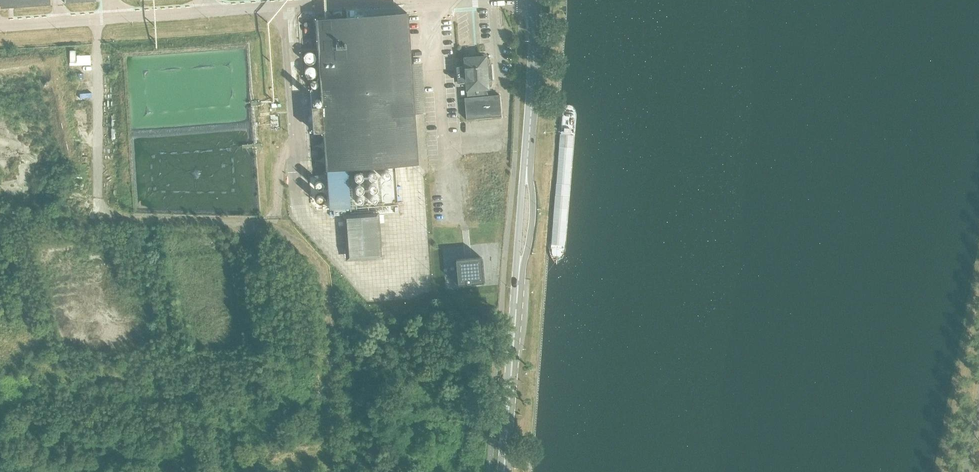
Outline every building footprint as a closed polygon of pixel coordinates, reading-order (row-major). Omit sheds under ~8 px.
[(322,106),(311,107),(313,132),(324,132),(324,138),(326,169),(327,177),(329,209),(350,207),(349,189),(348,168),(395,165),(417,163),(414,113),(410,63),(407,12),(407,4),(346,8),(346,17),(316,19),(322,106)] [(79,48),(72,48),(72,70),(78,70),(78,82),(92,82),(92,46),(79,46),(79,48)] [(465,98),(467,119),(501,116),(500,94),(489,95),(488,88),(490,86),(490,80),(487,78),(486,78),(485,67),(488,64),(488,60),(487,59),(485,57),(465,59),(465,68),(462,69),(459,71),(460,80),(462,81),(467,80),(468,89),(466,89),(467,97),(465,98)] [(91,96),(90,84),(78,85),(79,97),(91,96)] [(324,138),(304,139),(307,179),(327,177),(326,169),(324,138)] [(348,258),(384,255),(381,213),(345,215),(348,258)] [(480,257),(455,259),(455,260),(457,284),(458,285),(483,282),(482,282),(483,282),(481,258),(480,258),(480,257)]
